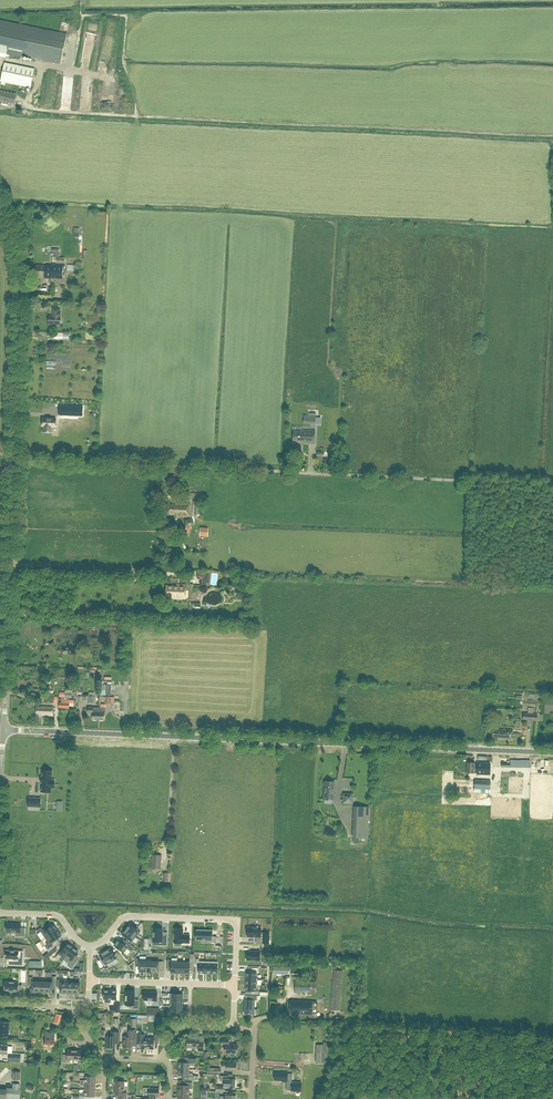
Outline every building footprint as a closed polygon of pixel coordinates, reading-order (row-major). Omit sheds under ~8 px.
[(8,45),(6,54),(7,54),(21,57),(22,55),(61,63),(67,35),(0,21),(0,42),(8,44),(8,45)] [(8,45),(0,43),(0,56),(6,58),(7,54),(6,54),(8,45)] [(101,55),(109,56),(111,47),(103,45),(101,55)] [(4,63),(1,81),(30,88),(34,69),(4,63)] [(14,105),(16,94),(0,90),(0,102),(14,105)] [(4,122),(5,117),(10,118),(10,114),(8,114),(10,106),(6,105),(0,103),(0,121),(4,122)] [(51,278),(52,264),(46,264),(46,265),(35,265),(35,276),(43,276),(43,278),(51,278)] [(63,265),(52,264),(51,278),(62,279),(63,265)] [(77,276),(77,265),(67,265),(67,275),(77,276)] [(98,305),(95,312),(100,314),(103,307),(98,305)] [(60,317),(60,308),(53,308),(52,316),(49,316),(48,324),(60,325),(60,317)] [(59,406),(59,415),(82,416),(83,407),(59,406)] [(304,415),(303,423),(315,424),(316,411),(308,410),(308,413),(306,413),(306,415),(304,415)] [(52,432),(52,426),(55,426),(56,418),(42,418),(42,423),(42,426),(43,426),(43,432),(52,432)] [(315,431),(303,430),(303,432),(293,431),(293,442),(300,443),(314,444),(315,431)] [(200,536),(208,536),(208,528),(200,528),(200,536)] [(165,557),(170,557),(169,560),(180,560),(180,549),(174,548),(166,548),(165,557)] [(197,579),(200,579),(199,585),(205,585),(205,574),(197,574),(197,579)] [(175,584),(175,585),(166,585),(165,598),(186,599),(186,584),(175,584)] [(111,685),(106,684),(102,684),(101,695),(111,696),(111,685)] [(53,715),(53,707),(36,706),(36,715),(53,715)] [(93,713),(92,719),(98,720),(98,707),(93,707),(88,707),(88,713),(93,713)] [(522,719),(531,720),(531,721),(536,721),(537,714),(523,713),(522,719)] [(493,729),(492,729),(492,737),(497,737),(497,739),(511,740),(512,729),(498,728),(498,729),(493,729)] [(477,762),(477,764),(474,764),(474,762),(467,762),(467,773),(477,773),(477,774),(489,774),(490,762),(477,762)] [(54,780),(51,780),(52,770),(42,770),(42,776),(43,776),(42,777),(41,777),(41,782),(42,782),(42,783),(41,791),(51,792),(51,788),(54,788),(54,780)] [(490,790),(490,780),(474,779),(474,789),(490,790)] [(324,782),(323,782),(323,787),(324,787),(323,799),(333,800),(334,781),(324,781),(324,782)] [(343,802),(352,803),(353,794),(344,793),(343,802)] [(369,812),(354,812),(353,837),(368,838),(369,812)] [(153,855),(152,868),(161,869),(162,855),(153,855)] [(7,930),(7,932),(17,932),(16,936),(25,936),(25,927),(21,927),(21,924),(7,923),(7,926),(5,926),(5,930),(7,930)] [(41,932),(45,938),(58,930),(54,924),(47,929),(46,928),(43,930),(41,927),(37,930),(39,934),(41,932)] [(130,924),(126,929),(135,935),(139,930),(137,929),(139,926),(137,925),(135,928),(130,924)] [(252,927),(248,927),(247,936),(261,937),(261,928),(258,928),(258,926),(252,926),(252,927)] [(153,928),(152,941),(153,941),(158,941),(158,945),(167,945),(167,936),(162,936),(163,932),(162,932),(162,928),(157,928),(158,927),(154,927),(154,928),(153,928)] [(126,929),(122,934),(127,938),(125,941),(127,942),(129,939),(131,941),(135,935),(126,929)] [(174,933),(173,942),(174,942),(182,943),(182,942),(189,943),(189,935),(184,935),(183,935),(183,929),(174,929),(174,933)] [(55,941),(54,940),(61,935),(58,930),(45,938),(48,942),(46,943),(48,946),(55,941)] [(196,930),(196,939),(201,939),(201,942),(207,942),(207,940),(212,940),(212,941),(216,941),(216,937),(213,936),(213,930),(196,930)] [(118,939),(114,945),(123,952),(127,946),(125,945),(127,942),(125,941),(123,943),(118,939)] [(65,957),(73,947),(68,943),(62,950),(61,949),(58,954),(62,956),(59,959),(62,961),(65,957)] [(6,947),(6,956),(11,956),(11,958),(10,961),(23,962),(23,953),(19,953),(19,948),(6,947)] [(65,957),(62,961),(64,959),(67,962),(69,964),(68,966),(71,968),(76,962),(73,960),(74,959),(73,958),(78,951),(73,947),(65,957)] [(110,948),(105,951),(111,961),(116,957),(115,956),(118,954),(117,952),(114,954),(110,948)] [(105,951),(99,955),(103,960),(100,962),(101,964),(104,962),(105,964),(111,961),(105,951)] [(247,951),(246,960),(260,960),(260,951),(247,951)] [(152,971),(158,972),(159,966),(161,966),(161,962),(159,962),(159,960),(152,960),(152,971)] [(168,960),(167,967),(171,967),(171,971),(171,973),(177,973),(177,962),(171,962),(171,960),(168,960)] [(296,979),(305,979),(304,990),(312,990),(313,979),(316,979),(316,966),(296,965),(296,979)] [(273,966),(273,974),(289,975),(289,967),(273,966)] [(340,1011),(342,970),(333,970),(331,1010),(340,1011)] [(33,977),(29,977),(29,985),(32,985),(32,991),(39,992),(39,982),(33,981),(33,977)] [(5,981),(5,990),(19,991),(19,990),(22,990),(23,985),(19,985),(19,982),(5,981)] [(284,991),(284,984),(276,983),(276,985),(273,985),(273,990),(284,991)] [(104,990),(103,999),(104,999),(111,999),(117,1000),(117,990),(104,990)] [(126,991),(125,1005),(131,1005),(131,1008),(139,1009),(139,1000),(134,999),(135,991),(126,991)] [(157,992),(144,991),(143,1000),(157,1001),(157,992)] [(245,999),(244,1014),(254,1014),(254,1000),(257,1000),(257,995),(248,995),(248,999),(245,999)] [(298,1011),(297,1013),(311,1014),(312,1001),(302,1000),(302,1002),(299,1002),(299,1001),(291,1000),(290,1011),(298,1011)] [(111,1007),(110,1012),(120,1012),(120,1004),(115,1003),(114,1007),(111,1007)] [(171,1006),(171,1012),(172,1012),(172,1015),(180,1016),(180,1012),(182,1012),(182,1006),(171,1006)] [(62,1016),(56,1014),(53,1023),(60,1025),(62,1016)] [(8,1037),(9,1022),(0,1021),(0,1036),(8,1037)] [(123,1043),(123,1048),(131,1048),(132,1040),(135,1040),(136,1030),(128,1029),(128,1036),(123,1036),(123,1043)] [(119,1039),(119,1031),(111,1031),(111,1036),(107,1036),(106,1047),(108,1047),(108,1048),(109,1048),(112,1048),(113,1048),(113,1047),(115,1047),(115,1039),(119,1039)] [(46,1032),(45,1046),(54,1046),(55,1033),(46,1032)] [(147,1049),(148,1037),(144,1037),(145,1034),(137,1034),(136,1041),(141,1042),(141,1048),(147,1049)] [(148,1037),(147,1049),(154,1049),(154,1042),(159,1042),(159,1034),(154,1034),(154,1038),(148,1037)] [(187,1047),(198,1048),(198,1051),(203,1051),(204,1042),(199,1042),(199,1038),(187,1037),(187,1047)] [(229,1053),(229,1052),(231,1052),(230,1056),(234,1056),(235,1053),(237,1053),(237,1044),(229,1043),(229,1039),(222,1038),(222,1044),(225,1045),(225,1053),(229,1053)] [(328,1053),(328,1042),(325,1042),(323,1042),(323,1044),(316,1044),(316,1062),(327,1063),(327,1053),(328,1053)] [(74,1060),(74,1050),(67,1049),(67,1054),(63,1054),(63,1062),(70,1063),(70,1059),(74,1060)] [(74,1050),(74,1060),(78,1060),(78,1063),(85,1063),(85,1055),(81,1055),(82,1050),(74,1050)] [(9,1061),(16,1062),(20,1062),(21,1053),(17,1053),(9,1053),(9,1061)] [(179,1069),(189,1069),(189,1065),(193,1065),(193,1063),(196,1063),(197,1058),(189,1058),(188,1062),(179,1062),(179,1069)] [(10,1071),(7,1068),(0,1077),(0,1083),(10,1071)] [(188,1080),(195,1080),(198,1080),(198,1075),(193,1075),(193,1073),(189,1073),(189,1069),(179,1069),(178,1075),(188,1075),(188,1080)] [(13,1071),(12,1078),(12,1079),(20,1080),(21,1072),(13,1071)] [(287,1082),(287,1081),(292,1081),(292,1074),(288,1074),(288,1072),(282,1072),(282,1073),(275,1073),(274,1080),(283,1081),(282,1082),(287,1082)] [(215,1090),(224,1091),(225,1091),(230,1091),(230,1088),(229,1088),(230,1087),(235,1088),(236,1079),(230,1079),(230,1076),(220,1076),(220,1083),(223,1083),(223,1084),(230,1084),(229,1087),(225,1087),(225,1086),(216,1085),(215,1090)] [(124,1081),(121,1081),(121,1079),(119,1077),(117,1077),(115,1079),(115,1083),(116,1083),(115,1090),(114,1090),(114,1094),(119,1094),(119,1098),(123,1098),(126,1098),(127,1092),(124,1092),(124,1081)] [(178,1091),(189,1092),(189,1088),(192,1089),(192,1082),(184,1082),(183,1085),(178,1085),(178,1091)] [(302,1083),(292,1082),(291,1091),(301,1091),(302,1083)] [(12,1088),(3,1088),(3,1089),(0,1089),(0,1098),(6,1098),(19,1098),(20,1089),(19,1089),(20,1084),(13,1083),(12,1088)] [(140,1098),(155,1098),(155,1097),(159,1097),(159,1088),(149,1088),(148,1095),(145,1095),(145,1097),(140,1097),(140,1098)]
